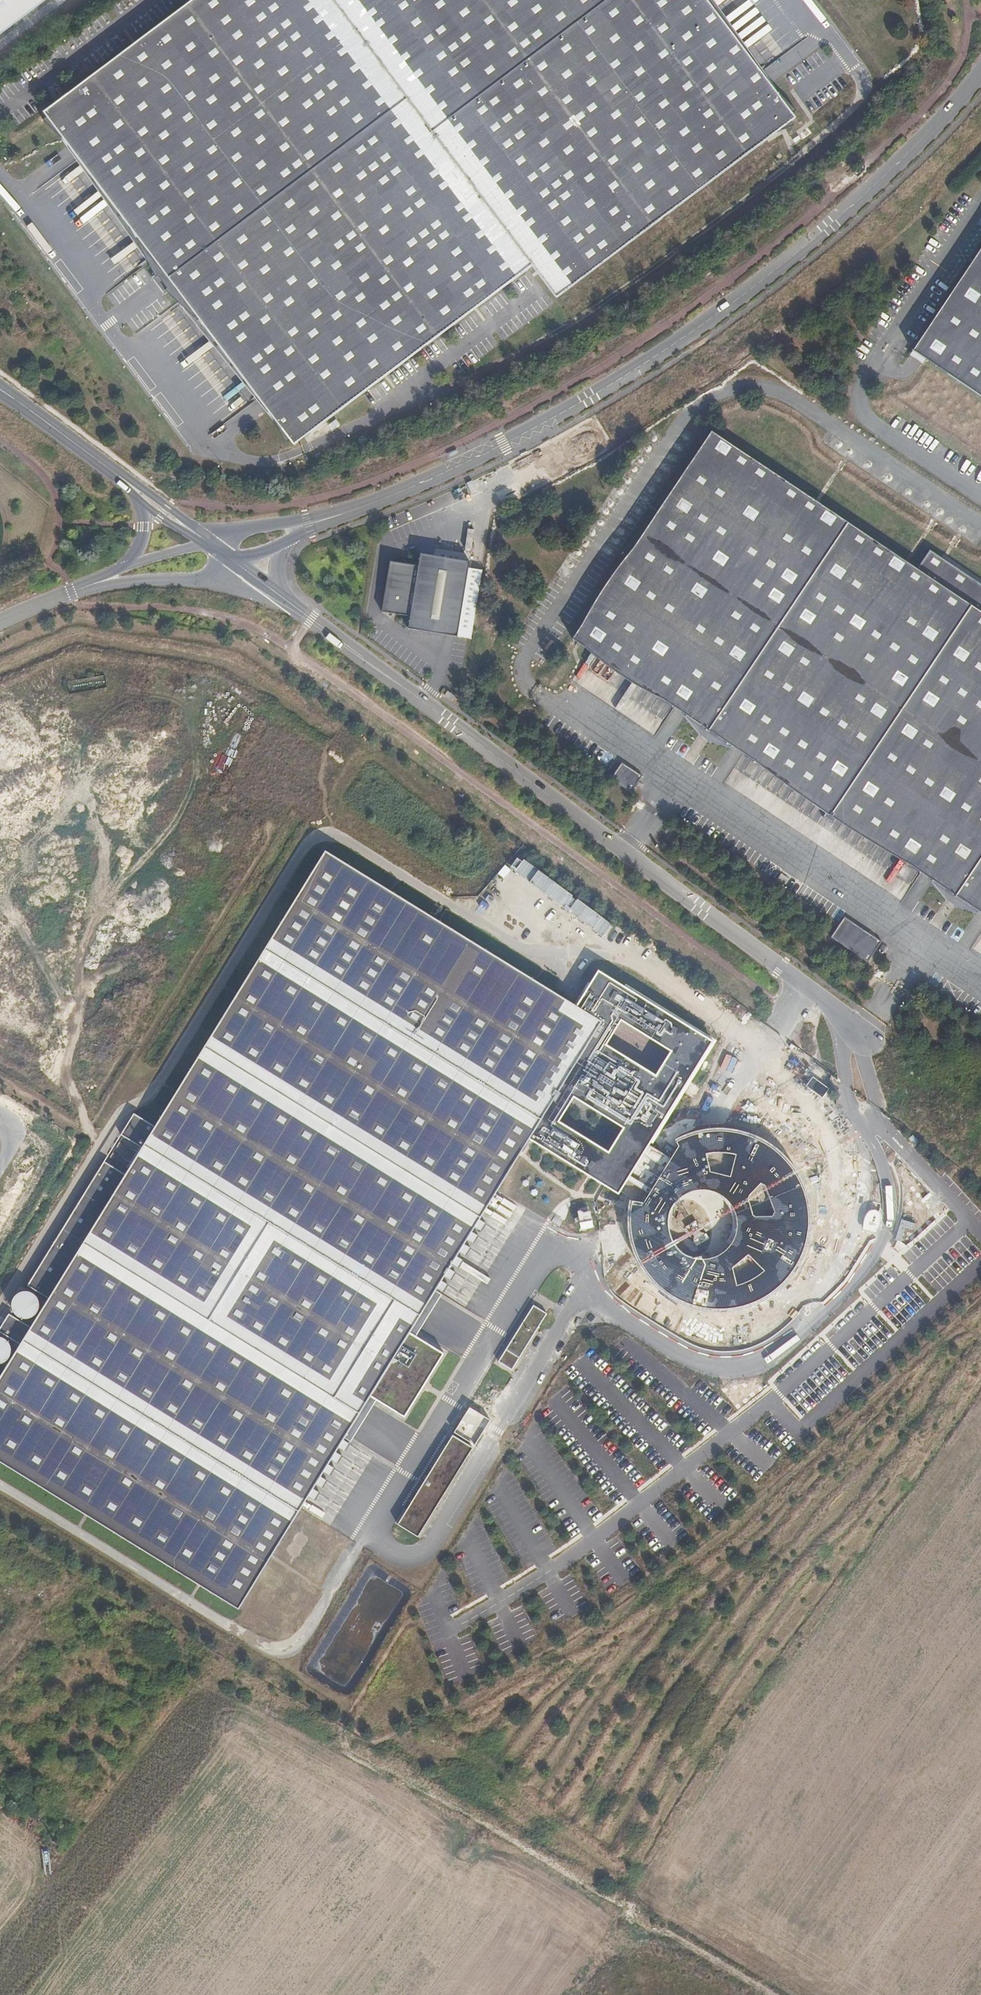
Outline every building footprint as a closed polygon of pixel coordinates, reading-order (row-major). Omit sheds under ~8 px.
[(44,0),(0,0),(0,33),(44,0)] [(532,267),(557,299),(768,139),(778,131),(785,128),(794,125),(791,121),(796,118),(792,113),(796,110),(779,93),(777,94),(770,84),(707,0),(193,0),(62,99),(46,105),(48,109),(44,112),(48,117),(44,120),(60,137),(62,136),(69,145),(154,258),(149,262),(155,275),(157,278),(159,276),(169,289),(166,291),(168,292),(179,302),(184,299),(277,421),(275,423),(287,443),(291,441),(295,445),(532,267)] [(911,352),(923,360),(980,399),(980,246),(911,352)] [(166,295),(168,292),(166,291),(169,289),(159,276),(157,278),(155,275),(152,278),(166,295)] [(929,549),(916,569),(712,432),(573,640),(578,643),(827,810),(823,817),(832,823),(837,817),(980,913),(980,584),(929,549)] [(408,629),(457,637),(470,561),(420,553),(418,565),(389,561),(381,612),(410,617),(408,629)] [(640,777),(624,767),(615,781),(631,792),(640,777)] [(549,1150),(588,1175),(591,1177),(600,1182),(618,1194),(713,1041),(598,970),(584,993),(576,1006),(394,892),(389,889),(326,850),(299,895),(296,899),(238,993),(236,996),(178,1090),(175,1094),(156,1125),(135,1112),(122,1133),(143,1147),(126,1173),(105,1160),(28,1284),(50,1297),(32,1326),(10,1312),(0,1327),(0,1330),(21,1343),(4,1371),(0,1377),(0,1459),(85,1512),(90,1515),(197,1581),(201,1584),(239,1607),(270,1558),(271,1556),(300,1509),(371,1395),(405,1416),(444,1352),(411,1331),(499,1190),(520,1156),(531,1139),(533,1141),(545,1148),(549,1150)] [(844,917),(830,937),(868,962),(881,942),(844,917)] [(735,1092),(728,1110),(740,1116),(748,1098),(735,1092)] [(642,1206),(628,1203),(631,1243),(650,1279),(684,1302),(724,1309),(763,1297),(794,1270),(809,1233),(806,1192),(786,1156),(753,1133),(713,1126),(674,1138),(679,1147),(642,1206)] [(39,1309),(40,1303),(40,1302),(40,1300),(38,1296),(36,1293),(33,1291),(31,1290),(26,1289),(22,1290),(20,1291),(17,1293),(15,1296),(14,1299),(13,1302),(13,1305),(13,1307),(15,1310),(17,1313),(20,1315),(22,1316),(25,1317),(28,1317),(32,1316),(36,1313),(39,1309)] [(533,1304),(498,1361),(512,1369),(547,1313),(533,1304)] [(10,1342),(10,1341),(8,1338),(6,1337),(0,1335),(0,1362),(1,1362),(4,1361),(8,1358),(10,1355),(11,1353),(12,1350),(12,1347),(11,1343),(10,1342)] [(452,1434),(397,1523),(418,1535),(473,1446),(452,1434)]
